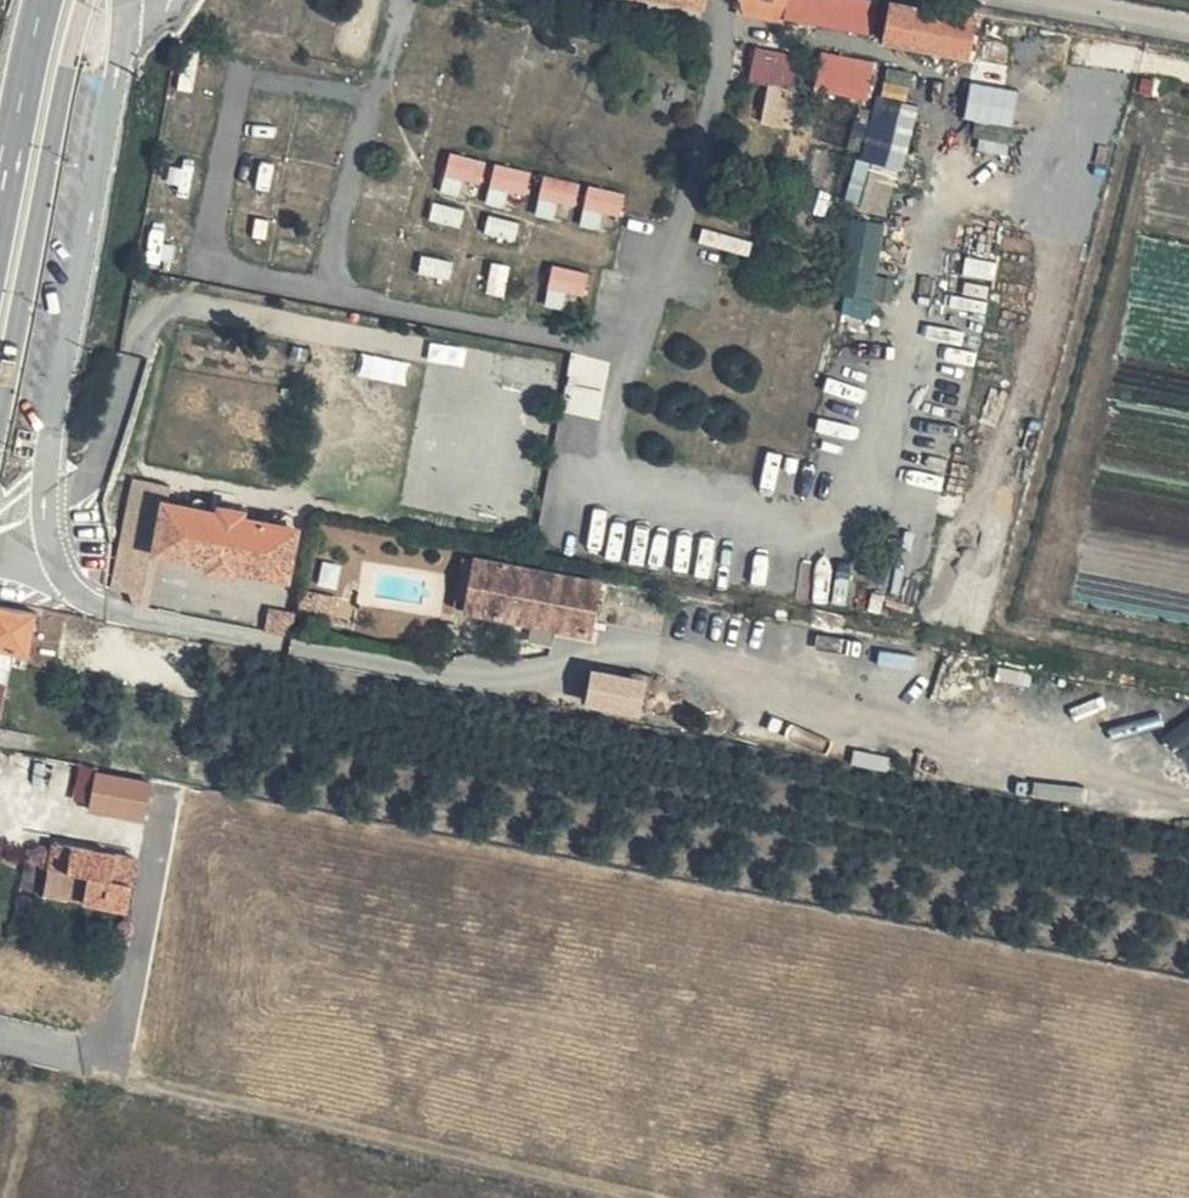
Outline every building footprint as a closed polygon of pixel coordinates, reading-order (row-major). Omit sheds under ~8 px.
[(510,4),(541,9),(542,0),(511,0),(510,4)] [(711,12),(713,0),(638,0),(711,12)] [(859,0),(840,0),(836,15),(861,22),(865,1),(859,0)] [(886,43),(970,60),(978,17),(893,2),(886,43)] [(866,105),(878,65),(824,49),(812,89),(866,105)] [(886,67),(880,95),(906,101),(913,73),(886,67)] [(1012,126),(1017,89),(969,82),(964,119),(1012,126)] [(764,127),(794,127),(794,86),(764,86),(764,127)] [(874,96),(859,161),(903,171),(918,106),(874,96)] [(447,154),(444,179),(481,183),(484,158),(447,154)] [(525,203),(531,170),(493,164),(487,196),(525,203)] [(537,198),(575,206),(579,182),(542,174),(537,198)] [(597,228),(599,212),(621,215),(624,191),(584,186),(579,226),(597,228)] [(834,314),(871,318),(883,223),(846,218),(834,314)] [(571,353),(560,412),(598,419),(609,361),(571,353)] [(132,487),(121,551),(155,558),(196,565),(194,575),(218,579),(220,570),(275,579),(286,526),(228,516),(229,511),(204,507),(203,512),(170,506),(171,495),(132,487)] [(121,551),(113,595),(132,598),(136,611),(144,613),(155,558),(121,551)] [(470,613),(479,562),(467,560),(457,611),(470,613)] [(829,602),(843,605),(852,563),(838,560),(829,602)] [(479,562),(470,613),(618,639),(628,589),(479,562)] [(334,606),(301,599),(296,627),(329,634),(334,606)] [(0,608),(0,656),(20,659),(38,662),(39,658),(43,658),(46,644),(40,638),(46,617),(0,608)] [(263,637),(290,642),(293,621),(268,615),(263,637)] [(878,652),(877,667),(913,669),(914,654),(878,652)] [(14,689),(20,659),(0,656),(0,687),(14,689)] [(658,676),(619,669),(618,682),(602,680),(598,711),(653,720),(658,676)] [(1101,696),(1068,707),(1072,720),(1105,710),(1101,696)] [(1168,728),(1188,773),(1188,718),(1168,728)] [(853,749),(850,764),(886,772),(889,757),(853,749)] [(70,799),(85,803),(93,769),(78,765),(70,799)] [(158,785),(109,777),(102,814),(149,822),(158,785)] [(1032,783),(1031,800),(1082,803),(1083,786),(1032,783)] [(93,885),(90,906),(132,914),(141,863),(64,847),(60,877),(93,885)] [(57,899),(90,906),(93,885),(60,877),(57,899)]
